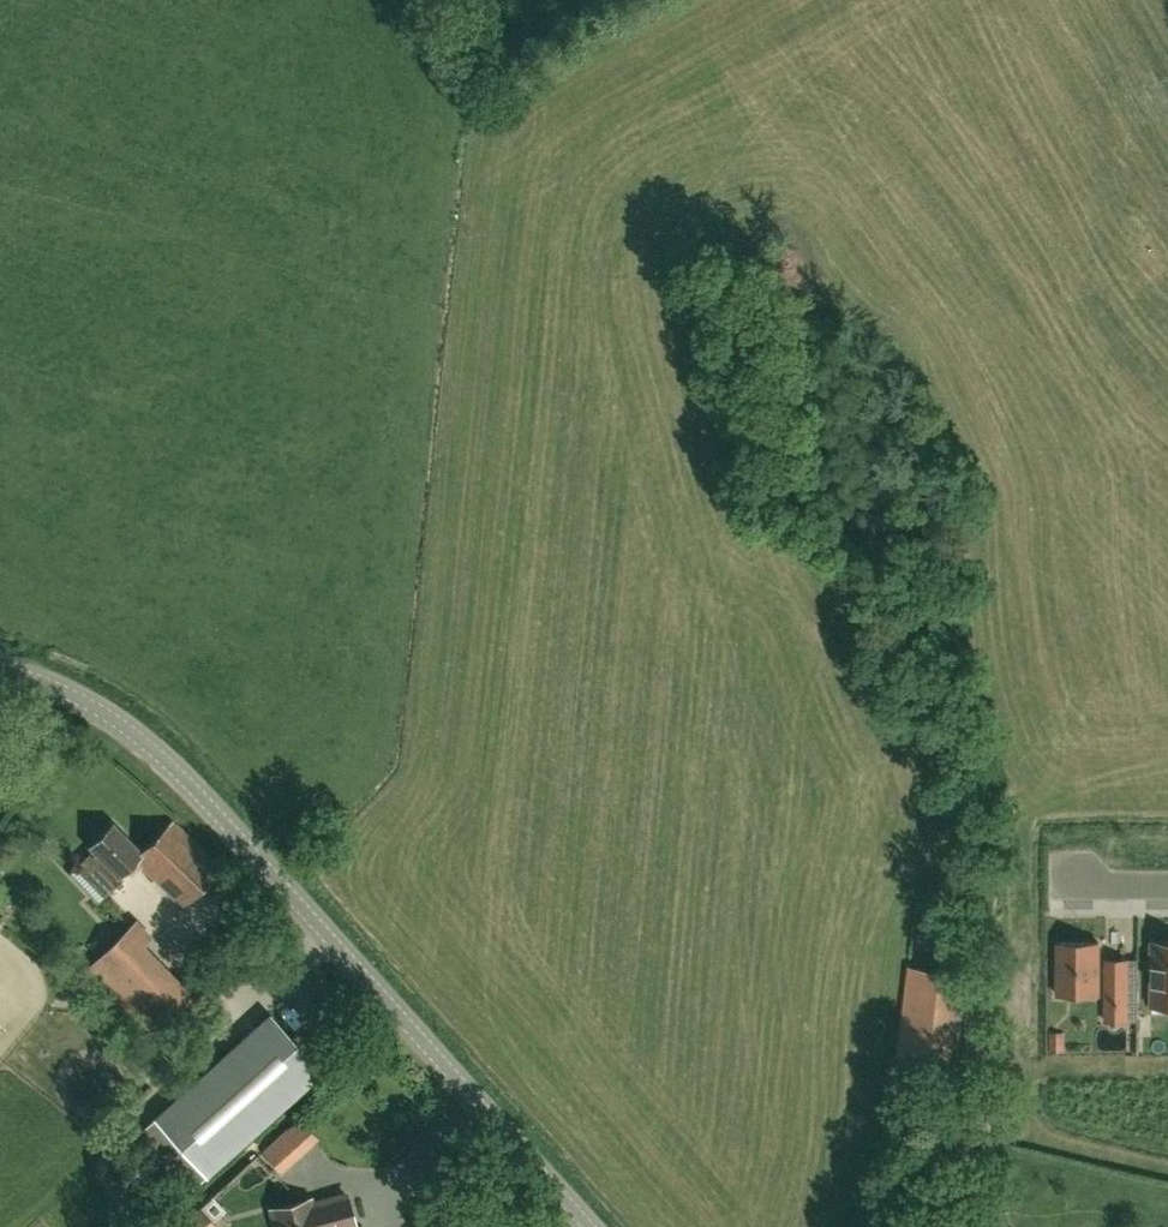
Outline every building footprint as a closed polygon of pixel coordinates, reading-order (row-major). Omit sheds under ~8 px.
[(136,862),(137,863),(183,907),(221,867),(174,822),(142,855),(136,862)] [(122,878),(137,863),(136,862),(142,855),(113,826),(91,850),(94,853),(72,876),(100,906),(113,893),(114,894),(125,882),(122,878)] [(137,919),(86,967),(156,1041),(208,992),(191,975),(182,982),(144,945),(154,936),(137,919)] [(1099,942),(1058,942),(1058,995),(1073,995),(1085,995),(1099,995),(1099,942)] [(1152,990),(1152,1004),(1167,1004),(1167,942),(1152,942),(1152,990)] [(1128,1021),(1128,959),(1106,959),(1106,1021),(1128,1021)] [(131,1140),(183,1198),(322,1073),(270,1015),(131,1140)] [(328,1226),(355,1226),(346,1195),(312,1204),(315,1218),(324,1216),(328,1226)] [(312,1204),(310,1200),(272,1210),(276,1226),(328,1226),(324,1216),(315,1218),(312,1204)] [(197,1208),(178,1226),(215,1226),(197,1208)]
